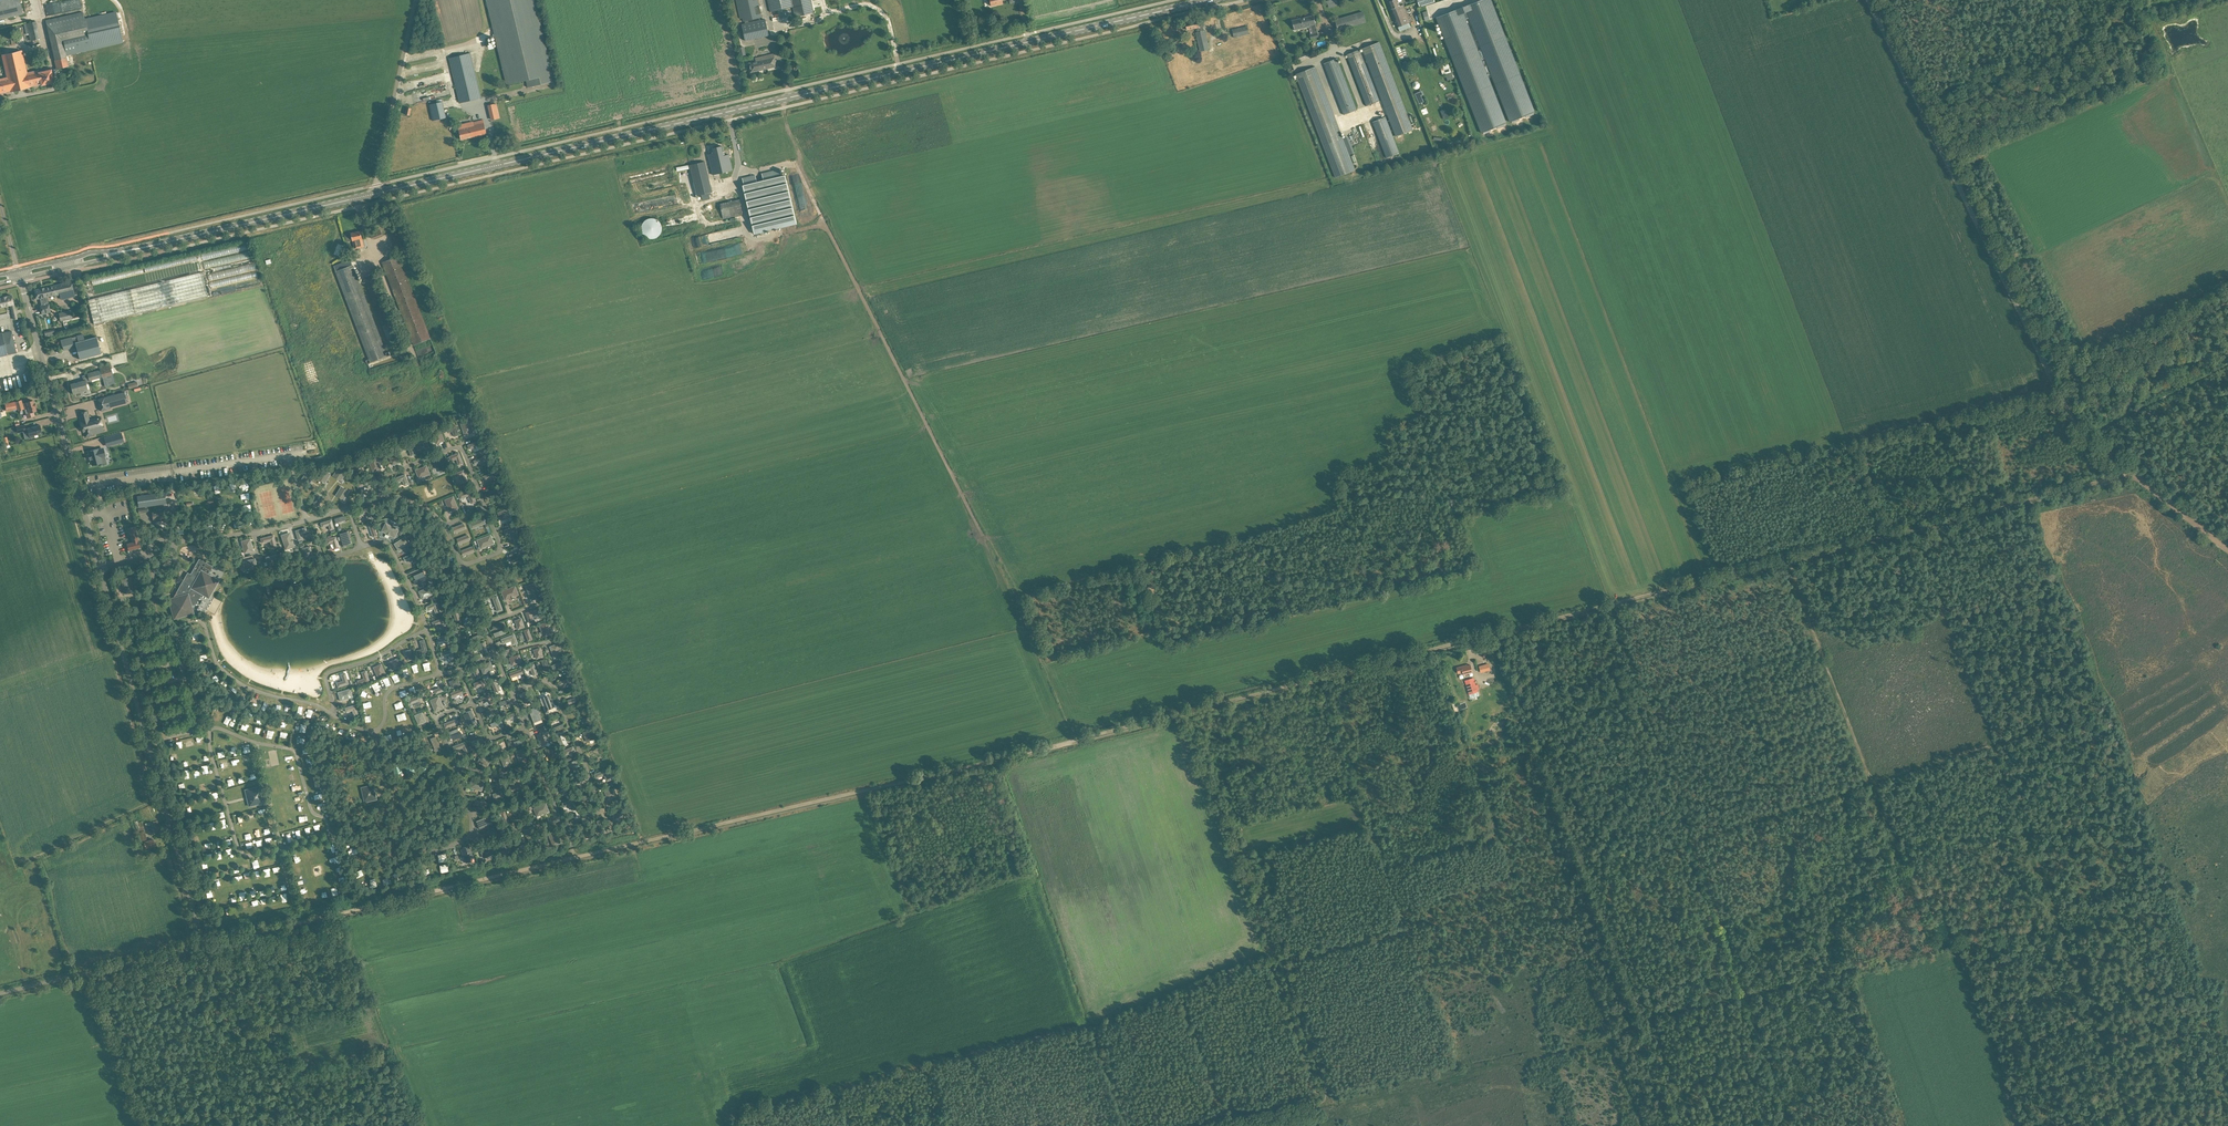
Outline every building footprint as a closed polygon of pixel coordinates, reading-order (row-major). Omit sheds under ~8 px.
[(23,13),(19,0),(0,0),(0,18),(23,13)] [(528,87),(554,81),(535,0),(486,0),(507,85),(528,79),(530,86),(528,87)] [(740,18),(742,18),(743,21),(745,21),(745,24),(749,23),(748,20),(762,17),(758,0),(736,0),(740,18)] [(771,11),(793,7),(795,17),(814,13),(811,0),(768,0),(771,11)] [(1398,27),(1410,22),(1406,10),(1404,5),(1400,6),(1398,0),(1394,0),(1389,2),(1398,27)] [(1436,17),(1481,133),(1506,123),(1466,19),(1469,18),(1510,122),(1535,112),(1491,0),(1481,0),(1436,17)] [(52,3),(40,6),(42,16),(58,12),(57,8),(55,8),(55,4),(52,5),(52,3)] [(135,17),(86,27),(83,12),(46,21),(57,69),(69,66),(65,49),(89,43),(90,46),(71,50),(72,54),(71,54),(72,60),(73,59),(74,64),(93,60),(93,61),(142,50),(135,17)] [(1366,22),(1363,12),(1341,18),(1341,19),(1344,28),(1366,22)] [(1310,25),(1316,24),(1314,15),(1292,20),(1295,30),(1310,27),(1310,25)] [(745,24),(742,25),(745,40),(769,35),(766,19),(749,23),(745,24)] [(1186,23),(1187,28),(1187,30),(1198,27),(1199,32),(1196,32),(1200,50),(1210,48),(1205,30),(1204,30),(1203,26),(1205,25),(1204,24),(1203,19),(1198,20),(1186,23)] [(29,34),(30,40),(41,38),(38,21),(24,23),(26,34),(29,34)] [(1232,30),(1233,35),(1234,37),(1249,34),(1247,27),(1232,30)] [(1362,49),(1396,136),(1413,130),(1379,42),(1362,49)] [(1400,46),(1396,48),(1400,59),(1408,56),(1405,48),(1401,49),(1400,46)] [(1295,57),(1297,63),(1313,56),(1311,50),(1295,57)] [(1347,55),(1367,106),(1379,101),(1360,50),(1347,55)] [(7,77),(10,89),(10,91),(41,84),(41,85),(54,82),(51,69),(39,72),(38,70),(27,73),(22,51),(2,55),(7,77)] [(449,58),(460,103),(481,98),(471,53),(449,58)] [(749,63),(749,67),(751,73),(778,66),(777,60),(775,60),(774,54),(755,59),(756,62),(749,63)] [(1324,63),(1326,68),(1344,115),(1356,110),(1339,63),(1337,58),(1324,63)] [(1404,65),(1402,65),(1406,74),(1413,71),(1409,62),(1407,63),(1404,65)] [(1300,72),(1339,177),(1352,172),(1312,68),(1300,72)] [(1452,72),(1446,74),(1448,81),(1454,79),(1452,72)] [(495,74),(490,74),(485,74),(486,88),(495,87),(495,74)] [(7,77),(0,79),(0,91),(10,89),(7,77)] [(1420,92),(1415,94),(1419,104),(1424,102),(1422,96),(1420,92)] [(446,118),(443,101),(429,104),(433,120),(433,121),(439,119),(446,118)] [(498,111),(490,112),(492,119),(500,118),(498,111)] [(1373,122),(1381,142),(1387,158),(1399,153),(1386,117),(1373,122)] [(459,129),(460,133),(462,139),(486,133),(483,119),(465,123),(466,127),(459,129)] [(708,154),(709,159),(713,175),(733,170),(729,154),(725,155),(722,146),(711,149),(712,153),(708,154)] [(690,164),(695,183),(693,183),(696,195),(701,194),(702,200),(710,198),(709,192),(712,192),(705,161),(690,164)] [(743,185),(754,234),(796,224),(785,175),(782,176),(780,169),(762,173),(763,180),(757,182),(755,175),(742,178),(744,185),(743,185)] [(720,204),(724,219),(743,214),(740,199),(720,204)] [(641,227),(641,228),(641,229),(641,230),(642,231),(642,232),(642,233),(643,233),(643,234),(644,235),(644,236),(645,236),(646,237),(647,237),(647,238),(648,238),(649,238),(650,238),(651,239),(652,239),(653,239),(654,238),(655,238),(656,238),(657,237),(658,237),(658,236),(659,235),(660,235),(660,234),(661,233),(661,232),(662,231),(662,230),(662,229),(662,228),(662,227),(662,226),(661,225),(661,224),(660,223),(660,222),(659,222),(659,221),(658,220),(657,220),(657,219),(656,219),(655,219),(654,218),(653,218),(652,218),(651,218),(650,218),(649,218),(648,219),(647,219),(646,219),(646,220),(645,220),(644,221),(644,222),(643,222),(643,223),(642,224),(642,225),(642,226),(641,227)] [(370,234),(373,240),(383,236),(380,230),(370,234)] [(352,233),(353,238),(355,248),(359,247),(358,239),(362,238),(361,231),(352,233)] [(390,233),(397,250),(403,247),(397,231),(390,233)] [(699,263),(745,253),(743,242),(697,253),(699,263)] [(203,259),(249,250),(248,244),(201,253),(203,259)] [(250,253),(203,261),(204,267),(251,259),(250,253)] [(382,262),(414,345),(430,339),(399,256),(382,262)] [(146,271),(197,261),(196,257),(145,266),(146,271)] [(350,260),(334,266),(369,359),(371,362),(387,356),(386,353),(350,260)] [(148,280),(199,268),(198,263),(147,275),(148,280)] [(256,264),(208,273),(211,288),(256,279),(257,282),(253,283),(254,285),(260,284),(257,271),(256,264)] [(202,272),(88,300),(94,325),(208,297),(202,272)] [(364,277),(388,339),(390,338),(396,336),(398,335),(374,273),(364,277)] [(75,296),(73,287),(71,281),(45,288),(45,287),(39,289),(35,290),(37,299),(40,298),(42,306),(41,306),(42,314),(51,312),(49,304),(48,296),(55,295),(55,296),(63,294),(64,299),(75,296)] [(11,306),(12,312),(15,311),(13,304),(14,304),(12,295),(0,298),(0,307),(11,305),(11,306)] [(59,313),(60,321),(72,318),(70,311),(59,313)] [(6,332),(2,333),(0,333),(0,356),(17,352),(12,331),(6,332)] [(66,339),(60,340),(62,346),(64,346),(65,350),(73,347),(73,346),(76,345),(79,355),(80,359),(94,355),(101,353),(96,336),(84,340),(82,334),(76,335),(77,336),(72,338),(71,337),(66,339)] [(100,369),(87,373),(89,381),(104,377),(106,385),(105,386),(115,383),(114,383),(112,374),(109,375),(107,369),(111,368),(110,368),(109,364),(109,365),(104,366),(104,367),(100,368),(99,366),(100,369)] [(85,380),(70,384),(73,395),(75,394),(76,393),(85,390),(86,391),(88,390),(85,380)] [(124,392),(98,399),(101,411),(110,408),(109,405),(126,400),(124,392)] [(34,400),(23,403),(28,418),(34,416),(33,411),(37,410),(36,406),(38,406),(37,402),(35,403),(34,400)] [(5,404),(7,411),(16,409),(15,402),(5,404)] [(100,416),(89,419),(87,410),(78,413),(81,422),(80,422),(83,432),(84,431),(85,437),(93,434),(92,429),(103,426),(100,416)] [(469,421),(461,423),(464,433),(464,435),(466,435),(466,434),(473,432),(469,421)] [(26,430),(24,424),(16,427),(17,433),(26,430)] [(42,433),(40,425),(36,426),(35,425),(31,426),(32,427),(27,428),(30,438),(35,437),(38,436),(38,434),(42,433)] [(456,425),(447,428),(448,432),(453,431),(454,434),(454,436),(456,436),(456,435),(459,435),(456,425)] [(441,430),(433,432),(437,443),(444,440),(441,430)] [(121,433),(110,436),(112,444),(124,441),(121,433)] [(417,439),(418,443),(423,442),(425,448),(429,447),(426,436),(417,439)] [(480,440),(468,445),(469,449),(482,444),(480,440)] [(404,450),(409,448),(411,455),(416,454),(412,442),(403,445),(404,450)] [(98,448),(88,451),(90,456),(89,457),(90,459),(90,460),(90,459),(92,465),(98,464),(97,462),(102,461),(101,461),(105,460),(104,456),(105,456),(104,450),(103,448),(101,448),(98,449),(98,448)] [(388,453),(392,464),(401,461),(396,450),(388,453)] [(459,465),(463,463),(459,453),(449,456),(451,461),(456,459),(459,465)] [(475,465),(488,460),(486,456),(474,460),(475,465)] [(377,457),(369,460),(373,471),(381,468),(377,457)] [(441,472),(449,469),(444,457),(436,461),(441,472)] [(350,467),(352,471),(364,466),(363,462),(350,467)] [(419,478),(430,473),(427,465),(416,470),(419,478)] [(339,467),(334,475),(339,479),(339,478),(342,477),(343,478),(346,472),(339,467)] [(330,474),(323,469),(318,477),(323,480),(323,479),(326,479),(327,479),(330,474)] [(463,470),(455,473),(456,477),(461,476),(463,482),(468,480),(463,470)] [(311,481),(314,476),(307,471),(302,479),(307,482),(307,481),(310,481),(311,481)] [(492,472),(481,476),(481,477),(483,481),(493,477),(494,477),(492,472)] [(405,474),(395,478),(397,482),(403,480),(405,486),(409,484),(405,474)] [(357,483),(358,487),(370,483),(368,479),(357,483)] [(336,495),(341,498),(342,497),(344,496),(345,497),(349,491),(341,487),(336,495)] [(500,492),(498,488),(486,493),(487,497),(500,492)] [(476,502),(471,489),(459,494),(460,498),(468,495),(472,503),(476,502)] [(164,491),(137,495),(139,507),(166,503),(164,491)] [(323,497),(315,492),(310,501),(315,504),(316,503),(318,502),(319,503),(323,497)] [(458,508),(453,496),(445,500),(449,509),(449,510),(450,512),(451,511),(451,510),(458,508)] [(369,507),(358,511),(359,515),(366,513),(368,519),(372,518),(372,516),(369,507)] [(498,512),(501,521),(511,517),(507,509),(498,512)] [(167,517),(166,516),(171,516),(170,510),(152,512),(153,519),(167,517)] [(320,523),(322,527),(328,525),(330,530),(334,528),(331,519),(320,523)] [(485,523),(483,519),(470,524),(472,528),(485,523)] [(382,531),(386,533),(387,531),(388,530),(391,532),(391,533),(390,535),(395,537),(399,529),(386,523),(382,531)] [(369,525),(373,537),(377,535),(373,524),(369,525)] [(135,531),(136,531),(135,526),(128,528),(129,533),(130,532),(133,542),(127,544),(129,550),(140,547),(138,541),(135,531)] [(519,538),(514,526),(504,530),(506,534),(512,532),(514,539),(519,538)] [(295,531),(298,540),(302,539),(301,533),(307,532),(305,527),(295,531)] [(287,533),(281,535),(286,549),(294,546),(291,535),(290,536),(287,535),(287,533)] [(270,541),(272,548),(276,547),(273,535),(261,538),(262,543),(270,541)] [(491,535),(477,540),(479,545),(480,545),(483,546),(484,547),(492,544),(493,544),(494,544),(494,543),(494,541),(493,541),(491,535)] [(334,549),(339,548),(335,536),(326,539),(327,543),(332,542),(334,549)] [(405,537),(395,544),(400,551),(410,544),(405,537)] [(250,539),(241,541),(244,553),(253,551),(250,539)] [(301,549),(304,560),(308,558),(306,552),(311,550),(310,546),(301,549)] [(520,550),(509,554),(513,563),(526,557),(524,553),(522,554),(520,550)] [(404,557),(406,561),(412,558),(414,563),(418,561),(414,552),(404,557)] [(266,557),(268,566),(279,563),(276,554),(266,557)] [(173,597),(168,598),(174,618),(194,613),(192,605),(196,604),(201,594),(209,598),(220,580),(209,574),(213,566),(199,558),(190,574),(187,572),(173,597)] [(255,558),(243,561),(245,570),(257,567),(255,558)] [(424,571),(413,576),(415,579),(415,578),(416,579),(414,580),(416,579),(418,583),(415,584),(427,579),(426,575),(425,575),(424,571)] [(133,592),(131,581),(130,581),(127,580),(127,579),(124,579),(123,579),(122,579),(121,580),(121,581),(122,582),(125,594),(133,592)] [(535,583),(526,586),(530,597),(531,596),(534,597),(535,599),(540,597),(535,583)] [(514,596),(518,594),(515,586),(502,591),(505,599),(510,597),(509,595),(510,594),(512,593),(513,594),(514,596)] [(432,594),(429,587),(419,591),(422,599),(432,594)] [(498,611),(502,609),(497,596),(493,598),(498,611)] [(436,613),(440,611),(436,602),(427,606),(429,610),(434,608),(436,613)] [(537,608),(526,612),(528,617),(530,623),(535,621),(533,615),(538,613),(537,608)] [(444,631),(448,630),(443,617),(433,622),(434,626),(441,623),(444,631)] [(525,627),(521,618),(515,620),(518,629),(525,627)] [(552,633),(548,621),(539,625),(544,637),(552,633)] [(494,633),(495,637),(506,633),(504,629),(494,633)] [(529,629),(524,630),(528,641),(533,639),(529,629)] [(456,643),(461,641),(457,630),(453,631),(456,643)] [(450,642),(448,634),(438,637),(439,641),(445,640),(446,644),(450,642)] [(514,634),(502,639),(503,643),(512,640),(513,644),(518,643),(514,634)] [(418,655),(428,652),(424,639),(420,641),(422,649),(416,650),(418,655)] [(563,655),(558,643),(550,646),(553,655),(555,654),(557,655),(558,657),(563,655)] [(469,656),(473,655),(470,645),(461,647),(462,652),(467,650),(469,656)] [(537,658),(543,656),(540,648),(534,650),(537,658)] [(456,662),(452,650),(441,653),(442,657),(449,655),(452,664),(456,662)] [(522,662),(519,654),(509,658),(512,665),(522,662)] [(402,666),(398,658),(388,662),(392,670),(402,666)] [(546,671),(550,670),(546,659),(542,661),(546,671)] [(483,674),(494,670),(491,661),(480,666),(483,674)] [(564,665),(563,661),(552,665),(553,669),(564,665)] [(386,674),(382,663),(377,665),(379,668),(375,670),(378,677),(386,674)] [(528,670),(531,669),(533,676),(538,674),(534,664),(526,666),(528,670)] [(1465,665),(1457,667),(1458,673),(1463,672),(1464,675),(1472,672),(1470,665),(1466,666),(1465,665)] [(477,666),(472,667),(477,678),(481,676),(477,666)] [(523,673),(521,669),(510,673),(511,677),(523,673)] [(370,681),(366,670),(362,672),(364,678),(358,680),(359,685),(370,681)] [(349,683),(346,673),(341,674),(343,681),(337,683),(338,687),(349,683)] [(1464,678),(1469,694),(1478,691),(1473,676),(1464,678)] [(390,685),(386,677),(381,679),(384,687),(390,685)] [(571,677),(558,682),(560,686),(568,683),(570,687),(574,685),(571,677)] [(452,688),(460,684),(458,678),(450,681),(452,688)] [(490,679),(496,692),(500,690),(494,678),(490,679)] [(481,685),(483,689),(487,688),(484,679),(474,683),(476,687),(481,685)] [(434,689),(436,694),(445,690),(440,680),(436,681),(439,688),(434,689)] [(378,682),(372,685),(374,691),(381,688),(378,682)] [(353,697),(350,688),(338,692),(341,701),(353,697)] [(461,689),(451,693),(452,697),(463,693),(461,689)] [(491,695),(480,699),(482,703),(492,699),(493,698),(491,694),(491,695)] [(419,695),(409,699),(410,704),(421,699),(419,695)] [(435,711),(443,708),(439,696),(431,700),(435,711)] [(545,711),(553,708),(552,705),(551,705),(550,702),(551,702),(549,697),(545,698),(544,696),(540,698),(545,711)] [(358,714),(356,704),(345,707),(347,712),(353,710),(354,715),(358,714)] [(496,706),(487,710),(489,715),(498,711),(496,706)] [(468,713),(464,715),(468,723),(472,722),(472,720),(476,719),(472,709),(468,711),(468,713)] [(419,724),(426,721),(422,712),(415,715),(419,724)] [(456,719),(444,723),(446,728),(457,723),(456,719)] [(504,727),(501,719),(491,723),(492,727),(498,725),(500,728),(504,727)] [(543,719),(534,723),(536,728),(545,725),(543,719)] [(241,729),(247,730),(249,724),(242,722),(241,729)] [(458,728),(448,732),(450,736),(452,735),(453,740),(462,736),(461,732),(459,732),(458,728)] [(273,739),(274,730),(268,729),(266,737),(273,739)] [(591,729),(583,732),(587,741),(594,738),(591,729)] [(540,743),(550,739),(549,734),(538,738),(540,743)] [(431,738),(436,750),(441,748),(436,736),(431,738)] [(482,737),(471,741),(473,746),(484,742),(482,737)] [(470,752),(466,741),(453,746),(455,751),(463,747),(465,753),(470,752)] [(504,750),(502,746),(489,750),(491,754),(504,750)] [(550,760),(557,757),(553,746),(546,749),(550,760)] [(573,746),(563,751),(565,755),(575,751),(573,746)] [(520,761),(528,758),(524,748),(516,751),(520,761)] [(599,748),(588,753),(591,761),(603,756),(599,748)] [(488,766),(491,759),(481,754),(478,761),(488,766)] [(512,763),(508,754),(501,757),(504,766),(512,763)] [(577,759),(568,763),(569,767),(579,763),(577,759)] [(552,774),(562,770),(561,766),(551,771),(552,774)] [(611,779),(607,769),(595,774),(596,778),(604,775),(607,781),(611,779)] [(583,775),(573,779),(575,783),(585,779),(583,775)] [(515,780),(516,785),(510,787),(511,791),(522,787),(519,778),(515,780)] [(482,790),(484,781),(472,779),(470,787),(482,790)] [(496,783),(499,792),(493,794),(495,798),(505,795),(501,782),(496,783)] [(557,787),(555,788),(557,792),(559,791),(567,787),(566,783),(557,787)] [(361,787),(364,802),(377,799),(374,784),(361,787)] [(244,789),(248,807),(266,803),(262,785),(244,789)] [(617,795),(614,788),(605,792),(608,799),(617,795)] [(588,794),(579,797),(580,801),(590,798),(590,797),(589,793),(588,794)] [(577,809),(573,799),(562,803),(564,807),(570,805),(572,810),(577,809)] [(534,807),(537,815),(550,810),(546,802),(534,807)] [(521,806),(512,809),(514,814),(518,812),(522,820),(526,818),(521,806)] [(505,811),(501,813),(505,825),(510,823),(505,811)] [(624,812),(613,815),(615,820),(626,816),(624,812)] [(489,815),(476,820),(478,825),(485,822),(486,826),(487,826),(486,825),(488,825),(493,823),(489,815)] [(597,821),(601,834),(606,832),(601,820),(597,821)] [(136,823),(140,841),(146,839),(142,821),(136,823)] [(561,843),(557,830),(548,833),(553,846),(561,843)] [(535,836),(539,848),(543,846),(539,835),(535,836)] [(518,846),(519,850),(528,847),(524,836),(520,838),(522,844),(518,846)] [(153,839),(148,840),(144,841),(146,848),(155,845),(153,839)] [(508,841),(504,843),(506,849),(501,851),(502,855),(512,852),(508,841)] [(466,848),(462,849),(466,862),(471,861),(470,859),(474,858),(469,845),(465,846),(466,848)] [(493,854),(490,846),(480,849),(484,858),(493,854)] [(446,853),(438,854),(440,862),(447,861),(446,853)] [(442,872),(450,872),(449,864),(441,864),(442,872)] [(381,877),(383,886),(389,884),(387,876),(381,877)]
